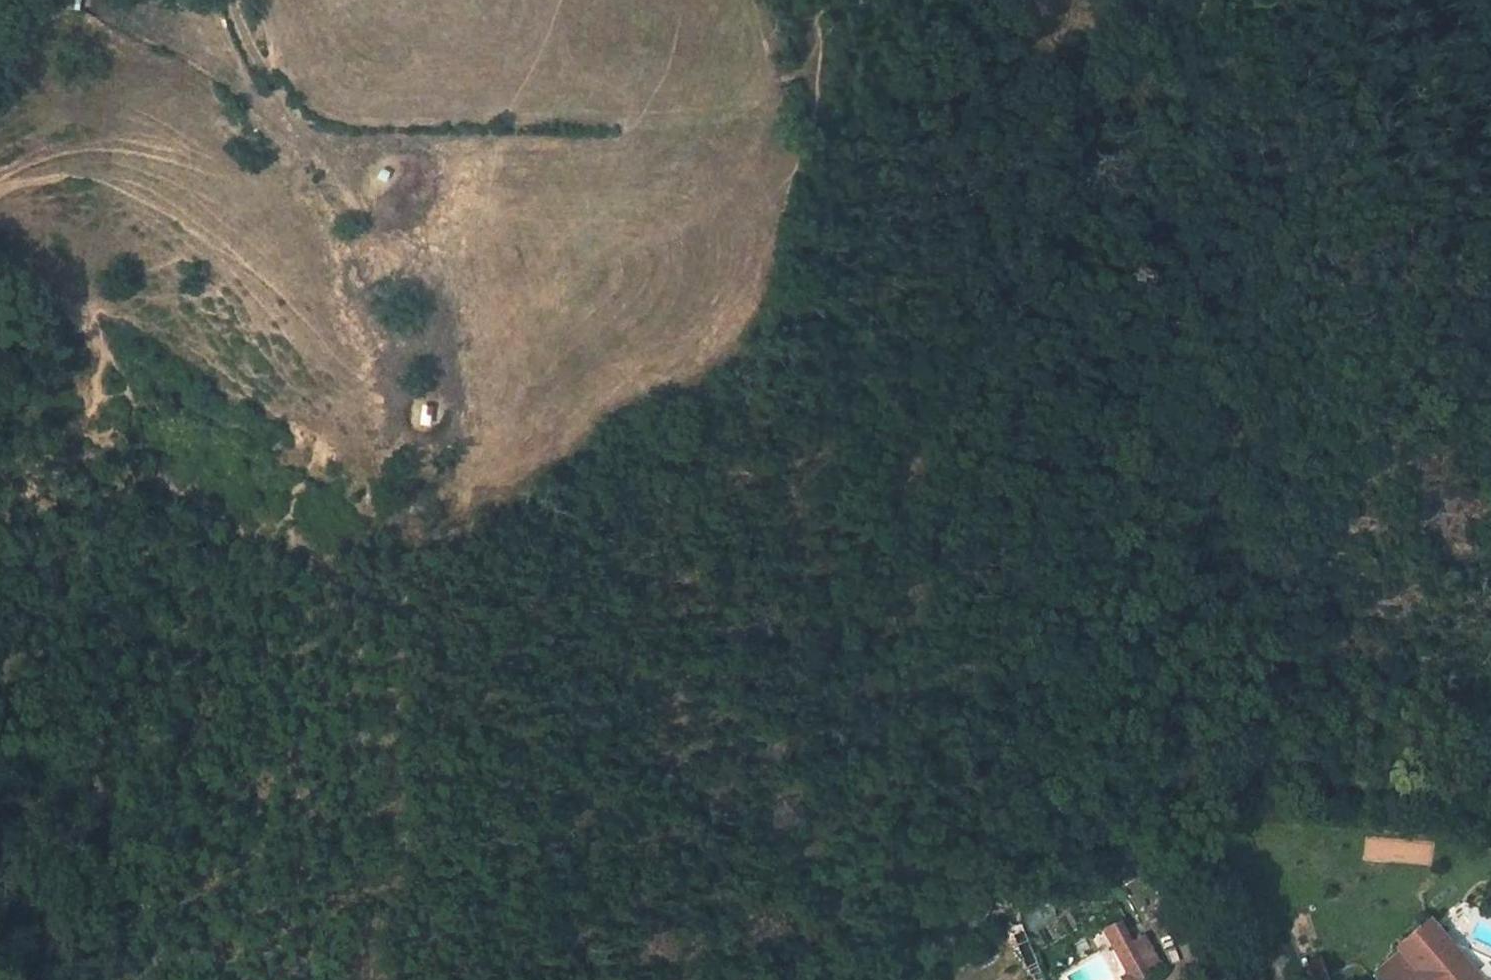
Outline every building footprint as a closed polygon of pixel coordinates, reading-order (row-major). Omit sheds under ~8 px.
[(1367,839),(1367,858),(1409,859),(1409,840),(1367,839)] [(1419,923),(1373,978),(1376,979),(1485,979),(1475,971),(1419,923)] [(1307,968),(1310,979),(1326,979),(1321,964),(1307,968)] [(1475,971),(1485,979),(1490,979),(1490,977),(1475,971)] [(1135,972),(1125,976),(1126,979),(1139,979),(1135,972)]
